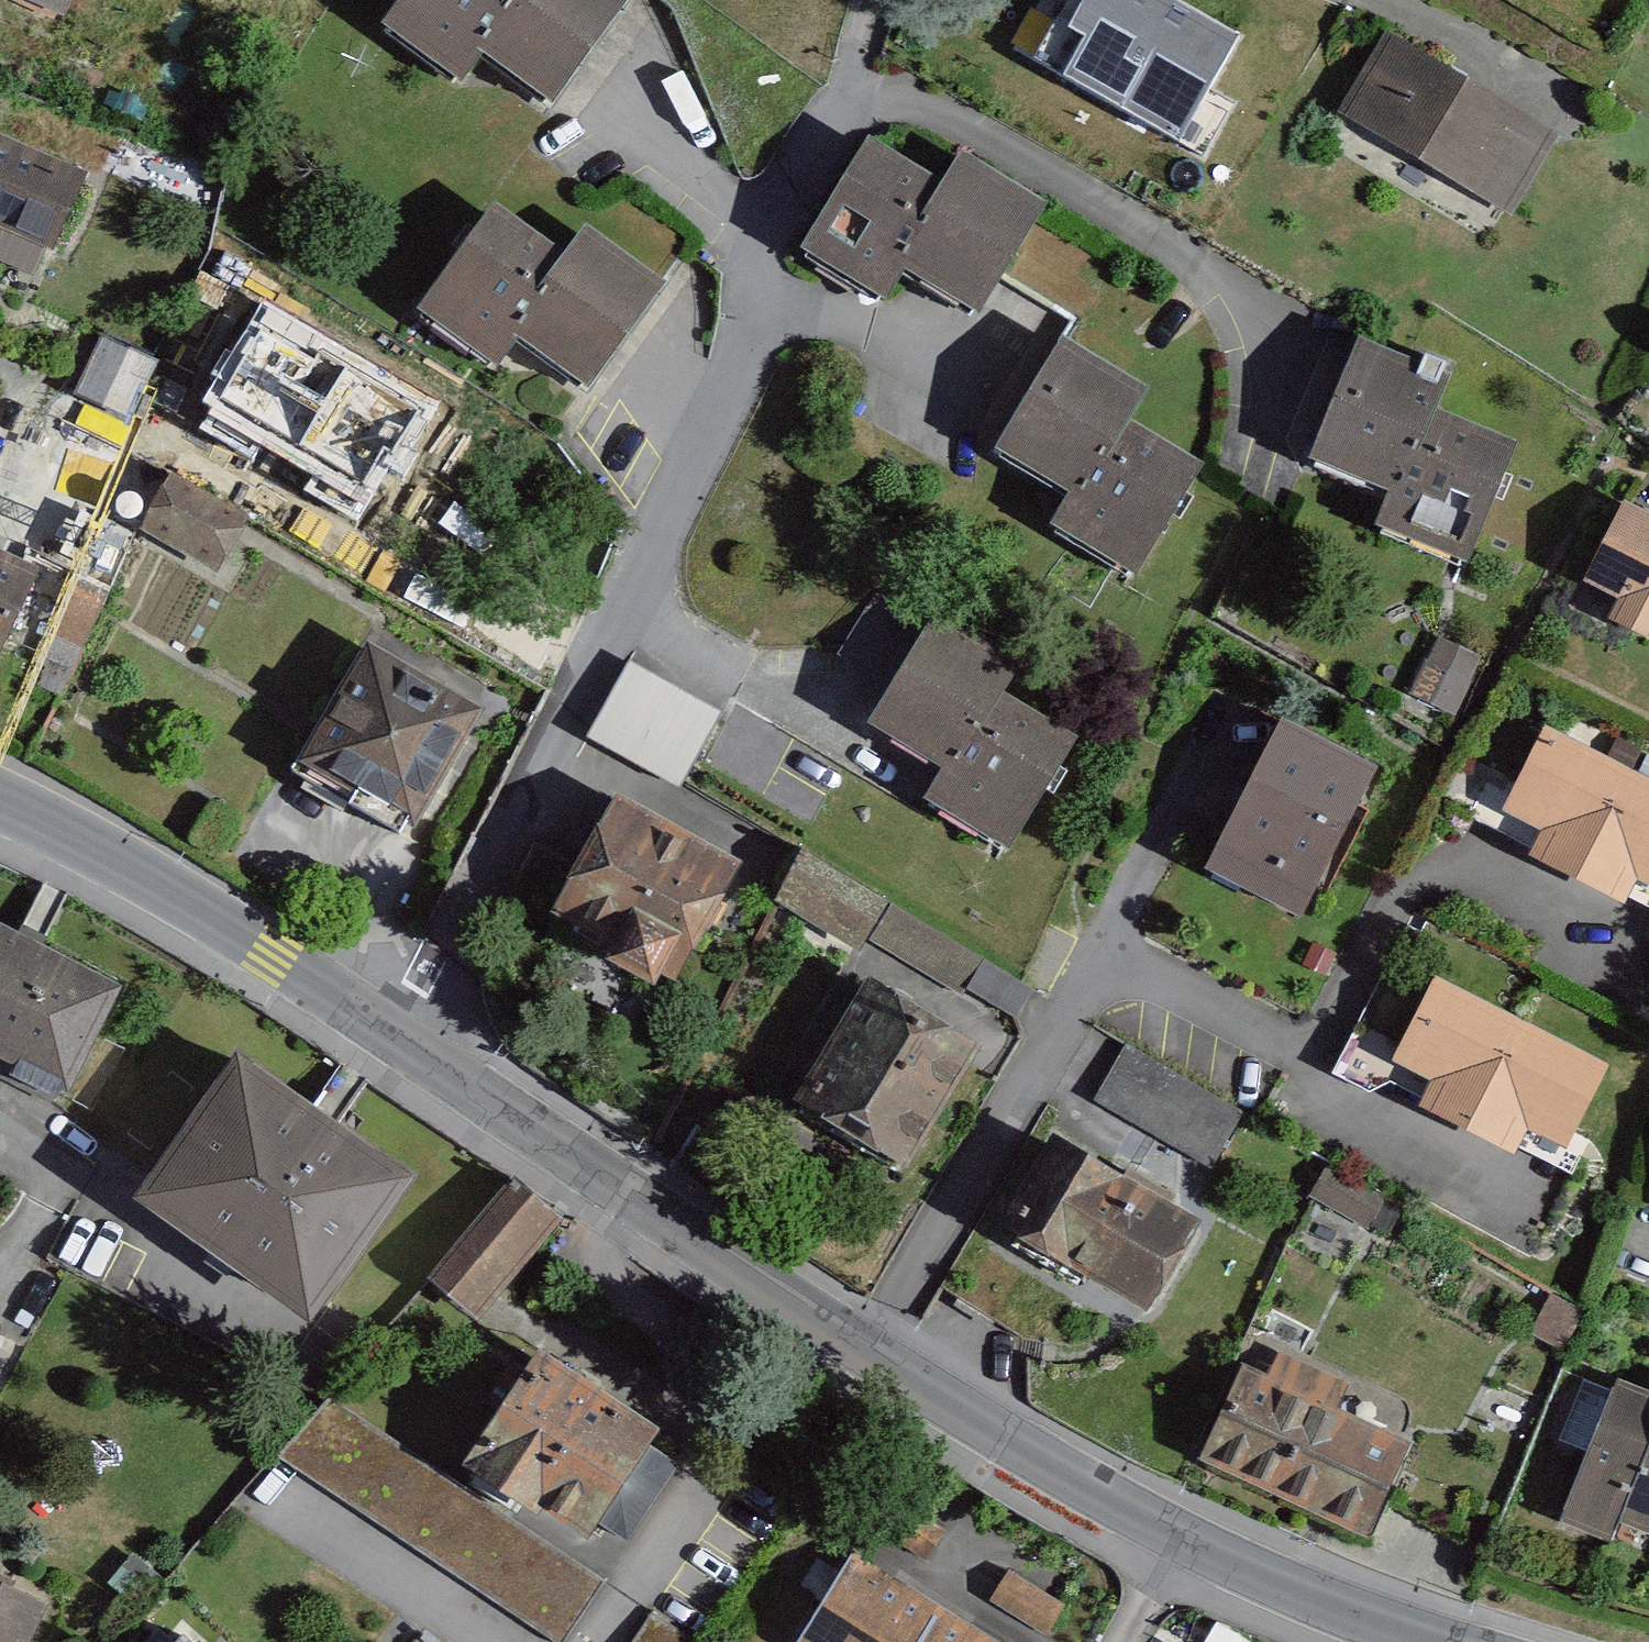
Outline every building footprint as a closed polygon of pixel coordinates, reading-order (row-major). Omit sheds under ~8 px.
[(71,17),(78,0),(28,0),(71,17)] [(388,11),(467,63),(480,41),(508,0),(395,0),(388,11)] [(480,41),(558,93),(621,0),(508,0),(480,41)] [(1206,160),(1240,105),(1211,87),(1239,36),(1175,0),(1085,0),(1071,25),(1058,18),(1033,60),(1206,160)] [(1504,223),(1554,140),(1393,45),(1343,127),(1504,223)] [(950,177),(872,129),(803,240),(882,288),(900,258),(950,177)] [(0,135),(0,225),(6,228),(0,241),(0,258),(42,275),(54,246),(63,250),(94,172),(0,135)] [(964,154),(950,177),(900,258),(978,307),(1044,206),(964,154)] [(576,245),(519,323),(591,376),(693,238),(620,185),(576,245)] [(494,189),(419,297),(498,351),(519,323),(576,245),(494,189)] [(434,398),(266,300),(201,406),(372,513),(434,398)] [(1066,326),(1003,429),(1092,483),(1131,413),(1154,379),(1066,326)] [(134,416),(162,357),(104,330),(76,389),(134,416)] [(1427,359),(1362,332),(1314,448),(1401,484),(1437,406),(1455,359),(1431,349),(1427,359)] [(1522,444),(1437,406),(1401,484),(1382,525),(1467,564),(1522,444)] [(1131,413),(1092,483),(1071,521),(1155,568),(1215,459),(1131,413)] [(43,557),(72,571),(111,591),(141,531),(170,474),(81,430),(51,489),(22,546),(43,557)] [(170,474),(141,531),(220,571),(249,514),(170,474)] [(1648,626),(1648,509),(1625,497),(1588,573),(1627,593),(1618,611),(1648,626)] [(0,535),(0,643),(43,557),(22,546),(0,535)] [(942,607),(875,703),(954,758),(1001,686),(1022,662),(942,607)] [(366,635),(296,764),(416,829),(486,700),(366,635)] [(1486,657),(1436,635),(1409,693),(1458,716),(1486,657)] [(679,783),(719,712),(631,662),(591,734),(679,783)] [(1001,686),(954,758),(931,793),(1011,845),(1081,739),(1001,686)] [(1378,764),(1285,716),(1212,858),(1304,906),(1378,764)] [(1547,722),(1505,802),(1545,823),(1530,851),(1626,900),(1638,876),(1648,882),(1648,775),(1547,722)] [(750,859),(618,789),(558,902),(616,933),(609,946),(664,975),(670,964),(689,973),(750,859)] [(891,896),(802,850),(774,903),(862,950),(891,896)] [(0,913),(0,1046),(74,1084),(128,979),(0,913)] [(959,980),(974,945),(900,913),(885,948),(959,980)] [(981,1033),(872,970),(800,1094),(910,1157),(981,1033)] [(1614,1059),(1437,971),(1396,1054),(1438,1074),(1425,1101),(1519,1147),(1531,1122),(1573,1142),(1614,1059)] [(427,1167),(238,1031),(131,1178),(320,1314),(427,1167)] [(1240,1119),(1128,1047),(1098,1093),(1211,1165),(1240,1119)] [(1208,1218),(1061,1127),(1007,1214),(1155,1304),(1208,1218)] [(571,1222),(522,1175),(432,1266),(481,1313),(571,1222)] [(663,1413),(538,1340),(474,1448),(599,1521),(663,1413)] [(1274,1373),(1247,1361),(1203,1452),(1366,1530),(1409,1439),(1341,1407),(1351,1386),(1283,1353),(1274,1373)] [(1621,1373),(1565,1517),(1620,1538),(1626,1519),(1648,1462),(1648,1384),(1621,1373)] [(1626,1519),(1648,1528),(1648,1462),(1626,1519)] [(845,1551),(790,1641),(998,1641),(845,1551)] [(0,1569),(0,1641),(37,1641),(59,1598),(0,1569)] [(179,1615),(154,1641),(207,1641),(179,1615)]
